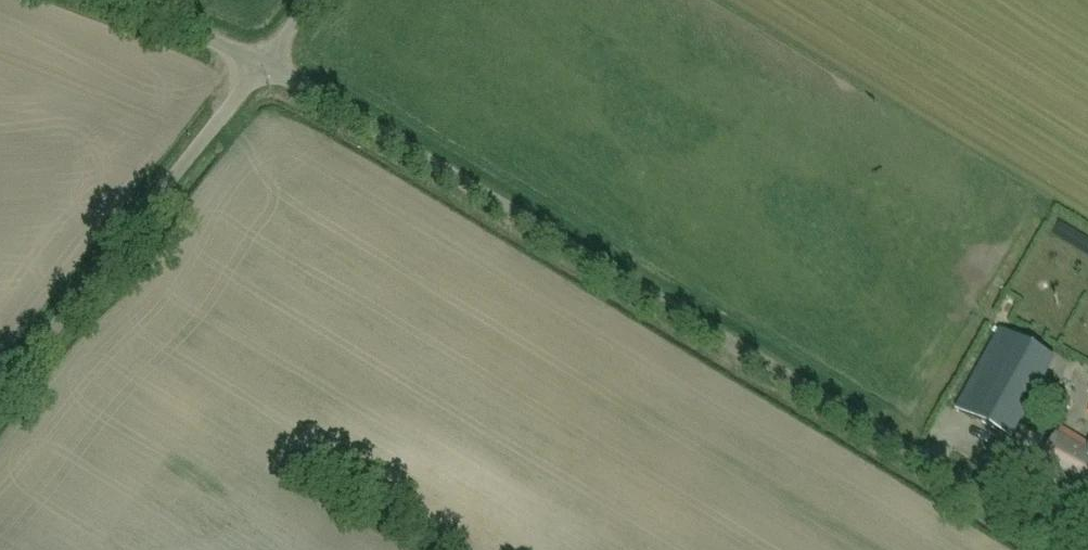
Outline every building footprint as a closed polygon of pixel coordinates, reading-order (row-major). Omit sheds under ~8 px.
[(1001,308),(1008,320),(1021,313),(1014,301),(1001,308)] [(1001,433),(1045,354),(1001,330),(958,409),(1001,433)] [(1078,500),(1087,481),(1087,444),(1062,429),(1036,477),(1078,500)] [(1078,500),(1087,505),(1087,481),(1078,500)]
